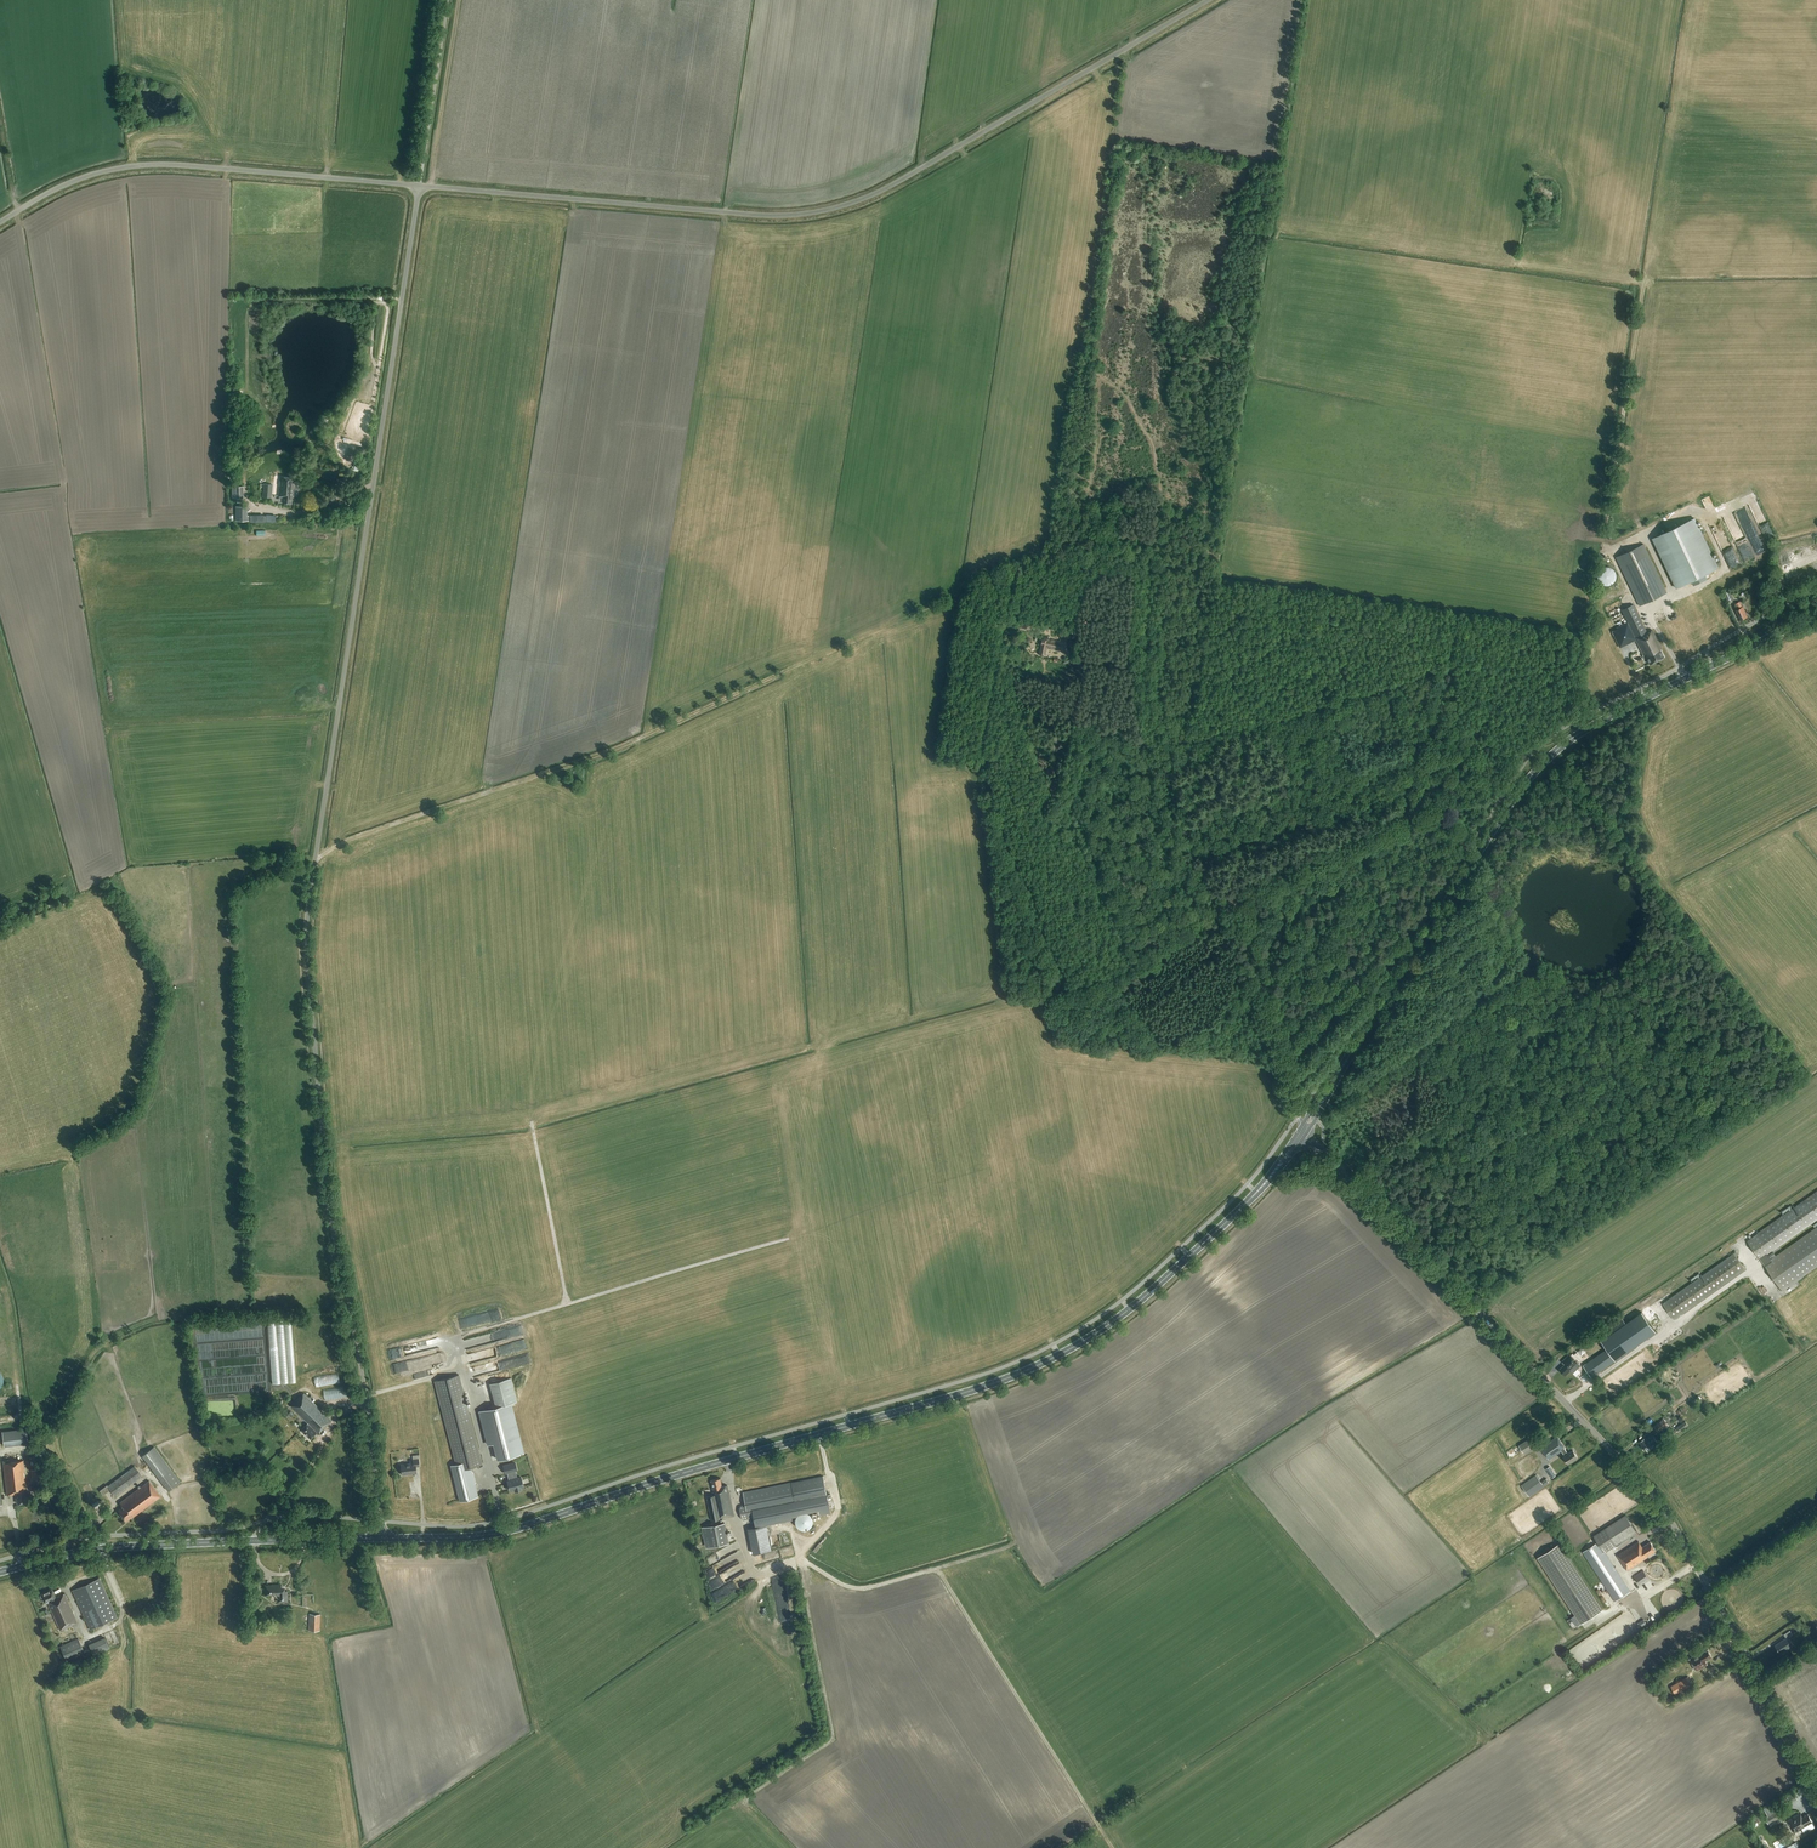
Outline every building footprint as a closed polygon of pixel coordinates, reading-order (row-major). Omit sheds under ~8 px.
[(292,497),(293,497),(295,478),(281,477),(279,496),(283,497),(283,504),(291,505),(292,497)] [(263,497),(271,498),(273,485),(264,484),(263,490),(264,490),(264,492),(263,491),(263,497)] [(1704,499),(1707,505),(1714,502),(1711,495),(1704,499)] [(1769,519),(1761,504),(1753,508),(1751,504),(1747,507),(1750,513),(1753,511),(1756,518),(1759,524),(1769,519)] [(236,507),(236,521),(249,521),(249,516),(247,516),(247,512),(249,512),(249,507),(236,507)] [(1652,539),(1675,588),(1719,568),(1695,518),(1652,539)] [(1639,605),(1666,592),(1643,544),(1616,557),(1639,605)] [(1612,568),(1610,567),(1607,566),(1604,567),(1601,568),(1599,570),(1597,573),(1597,576),(1597,579),(1599,582),(1601,584),(1604,585),(1607,585),(1610,585),(1612,584),(1614,582),(1616,579),(1616,576),(1616,573),(1614,570),(1612,568)] [(1723,594),(1728,603),(1734,600),(1729,591),(1723,594)] [(1738,609),(1735,610),(1740,620),(1747,616),(1745,612),(1746,612),(1743,607),(1742,607),(1739,601),(1736,603),(1738,609)] [(1643,659),(1646,658),(1649,664),(1663,657),(1660,650),(1661,649),(1652,630),(1647,632),(1634,604),(1622,610),(1628,623),(1616,629),(1616,630),(1613,632),(1620,647),(1636,639),(1643,655),(1642,656),(1643,659)] [(1064,638),(1064,641),(1067,641),(1067,639),(1070,639),(1071,634),(1060,631),(1058,637),(1064,638)] [(1040,651),(1040,652),(1039,654),(1041,655),(1044,656),(1046,655),(1046,653),(1046,652),(1047,648),(1058,650),(1059,650),(1060,642),(1049,640),(1049,638),(1043,637),(1043,640),(1042,640),(1041,645),(1042,645),(1040,651)] [(1765,1265),(1783,1291),(1804,1277),(1803,1276),(1816,1266),(1816,1226),(1775,1255),(1772,1251),(1816,1219),(1816,1192),(1749,1240),(1748,1241),(1765,1265)] [(1746,1269),(1737,1257),(1734,1253),(1663,1303),(1674,1319),(1746,1269)] [(1655,1314),(1583,1365),(1592,1377),(1664,1327),(1655,1314)] [(1604,1331),(1609,1338),(1628,1325),(1622,1318),(1604,1331)] [(296,1382),(296,1380),(291,1319),(268,1321),(273,1384),(296,1382)] [(467,1349),(472,1366),(480,1364),(478,1357),(475,1358),(475,1355),(477,1354),(477,1351),(472,1352),(471,1350),(479,1348),(478,1346),(467,1349)] [(1586,1351),(1582,1347),(1578,1352),(1582,1356),(1586,1351)] [(1565,1364),(1560,1369),(1566,1375),(1570,1371),(1572,1373),(1581,1366),(1569,1354),(1562,1361),(1565,1364)] [(396,1371),(414,1367),(412,1359),(394,1363),(396,1371)] [(317,1386),(341,1382),(340,1372),(315,1376),(317,1386)] [(470,1467),(481,1464),(458,1375),(435,1381),(456,1464),(450,1465),(460,1501),(478,1496),(470,1467)] [(524,1453),(511,1403),(517,1401),(511,1378),(489,1384),(495,1407),(478,1411),(487,1445),(493,1444),(497,1460),(524,1453)] [(348,1385),(325,1388),(326,1399),(350,1396),(348,1385)] [(300,1397),(299,1397),(290,1406),(308,1423),(301,1430),(310,1439),(316,1433),(317,1435),(331,1420),(303,1393),(300,1397)] [(1655,1428),(1658,1432),(1668,1425),(1663,1419),(1653,1426),(1655,1428)] [(1679,1432),(1688,1425),(1685,1421),(1676,1427),(1679,1432)] [(2,1431),(4,1446),(28,1443),(26,1428),(2,1431)] [(1641,1446),(1644,1450),(1645,1449),(1647,1452),(1653,1448),(1652,1447),(1658,1443),(1653,1436),(1651,1434),(1645,1439),(1644,1439),(1640,1442),(1642,1445),(1641,1446)] [(1539,1443),(1534,1436),(1519,1445),(1523,1452),(1539,1443)] [(1566,1448),(1558,1436),(1541,1448),(1548,1459),(1561,1450),(1565,1455),(1563,1456),(1568,1464),(1578,1457),(1573,1450),(1568,1453),(1565,1448),(1566,1448)] [(168,1490),(180,1481),(154,1447),(142,1455),(168,1490)] [(415,1466),(419,1466),(418,1458),(413,1459),(413,1463),(401,1464),(402,1474),(416,1473),(415,1466)] [(17,1503),(27,1502),(26,1490),(27,1489),(23,1460),(3,1463),(7,1495),(16,1494),(17,1503)] [(505,1473),(507,1473),(515,1471),(517,1470),(515,1463),(503,1466),(505,1473)] [(1551,1465),(1547,1467),(1552,1477),(1556,1475),(1551,1465)] [(103,1495),(110,1489),(115,1496),(142,1476),(134,1466),(108,1486),(107,1485),(100,1490),(103,1495)] [(41,1468),(31,1470),(34,1486),(44,1484),(41,1468)] [(517,1478),(515,1471),(507,1473),(509,1480),(507,1481),(508,1483),(507,1484),(508,1488),(509,1488),(509,1490),(514,1489),(515,1491),(521,1489),(524,1488),(521,1477),(517,1478)] [(1544,1485),(1549,1482),(1546,1478),(1541,1482),(1536,1475),(1521,1485),(1529,1497),(1544,1486),(1544,1485)] [(823,1476),(803,1480),(807,1504),(828,1500),(823,1476)] [(729,1492),(728,1485),(722,1486),(720,1478),(711,1480),(712,1481),(711,1482),(711,1484),(712,1484),(713,1490),(712,1490),(713,1495),(707,1497),(711,1520),(734,1516),(729,1492)] [(743,1492),(746,1504),(741,1505),(739,1508),(741,1518),(743,1519),(765,1515),(764,1513),(807,1504),(803,1480),(743,1492)] [(122,1507),(118,1510),(126,1521),(132,1516),(132,1517),(161,1496),(149,1481),(119,1503),(122,1507)] [(802,1513),(799,1514),(797,1516),(796,1518),(796,1521),(796,1524),(797,1526),(799,1528),(802,1529),(804,1530),(807,1529),(809,1528),(811,1526),(812,1524),(813,1521),(812,1518),(811,1516),(809,1514),(807,1513),(804,1512),(802,1513)] [(1630,1591),(1620,1576),(1604,1552),(1636,1531),(1626,1515),(1594,1536),(1598,1542),(1583,1552),(1615,1601),(1630,1591)] [(745,1540),(750,1539),(753,1554),(768,1551),(762,1522),(742,1526),(745,1540)] [(724,1523),(703,1528),(707,1547),(728,1543),(724,1523)] [(794,1553),(792,1539),(786,1540),(788,1554),(794,1553)] [(729,1554),(732,1552),(741,1548),(738,1541),(725,1546),(729,1554)] [(1656,1550),(1650,1542),(1642,1547),(1639,1541),(1617,1555),(1627,1570),(1648,1556),(1656,1550)] [(1559,1543),(1537,1557),(1575,1615),(1580,1623),(1581,1624),(1603,1609),(1559,1543)] [(717,1602),(730,1595),(724,1584),(747,1571),(741,1560),(708,1579),(715,1591),(712,1593),(717,1602)] [(1643,1570),(1634,1576),(1640,1585),(1649,1579),(1643,1570)] [(99,1578),(72,1590),(90,1629),(117,1617),(99,1578)] [(281,1587),(281,1584),(265,1585),(265,1595),(274,1594),(279,1599),(279,1601),(288,1601),(287,1591),(285,1591),(285,1587),(281,1587)] [(52,1589),(41,1593),(41,1595),(40,1595),(41,1598),(42,1597),(45,1602),(47,1601),(60,1630),(76,1623),(63,1594),(56,1598),(52,1589)] [(320,1630),(320,1615),(309,1614),(309,1630),(320,1630)] [(1575,1615),(1571,1618),(1576,1626),(1580,1623),(1575,1615)] [(1640,1627),(1646,1623),(1644,1619),(1638,1623),(1640,1627)] [(1786,1638),(1775,1645),(1780,1653),(1793,1644),(1789,1638),(1793,1635),(1790,1631),(1784,1634),(1786,1638)] [(1808,1642),(1812,1639),(1807,1632),(1803,1635),(1808,1642)] [(105,1637),(89,1645),(94,1655),(109,1648),(105,1637)] [(78,1638),(61,1646),(60,1647),(66,1661),(85,1653),(78,1638)] [(1696,1671),(1708,1664),(1706,1660),(1712,1657),(1708,1649),(1701,1653),(1701,1652),(1689,1658),(1696,1671)] [(1671,1686),(1675,1694),(1692,1685),(1688,1677),(1671,1686)] [(1793,1791),(1786,1795),(1790,1802),(1797,1798),(1793,1791)] [(1768,1818),(1771,1823),(1783,1816),(1779,1809),(1767,1816),(1768,1818)] [(1807,1825),(1812,1822),(1808,1814),(1803,1817),(1800,1813),(1787,1820),(1794,1833),(1807,1826),(1807,1825)]
